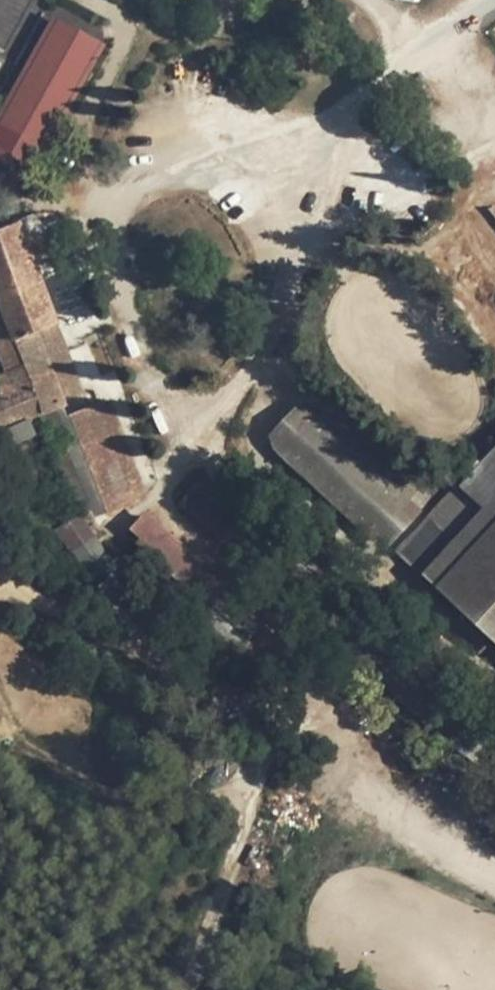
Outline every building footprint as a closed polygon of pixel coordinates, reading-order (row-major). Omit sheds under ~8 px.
[(0,111),(0,162),(32,176),(105,44),(51,17),(0,111)] [(494,358),(494,218),(482,204),(419,255),(494,358)] [(0,228),(0,364),(17,384),(20,388),(63,470),(90,520),(146,491),(129,446),(109,398),(88,406),(58,326),(28,247),(17,222),(0,228)] [(0,392),(0,449),(39,438),(20,388),(17,384),(0,392)] [(273,452),(278,457),(354,527),(381,546),(419,504),(395,479),(327,414),(320,417),(301,403),(281,422),(269,438),(273,452)] [(390,550),(433,588),(494,523),(494,440),(390,550)] [(53,528),(95,591),(121,576),(78,513),(53,528)] [(148,514),(124,541),(234,638),(258,611),(148,514)] [(433,588),(494,648),(494,523),(433,588)]
